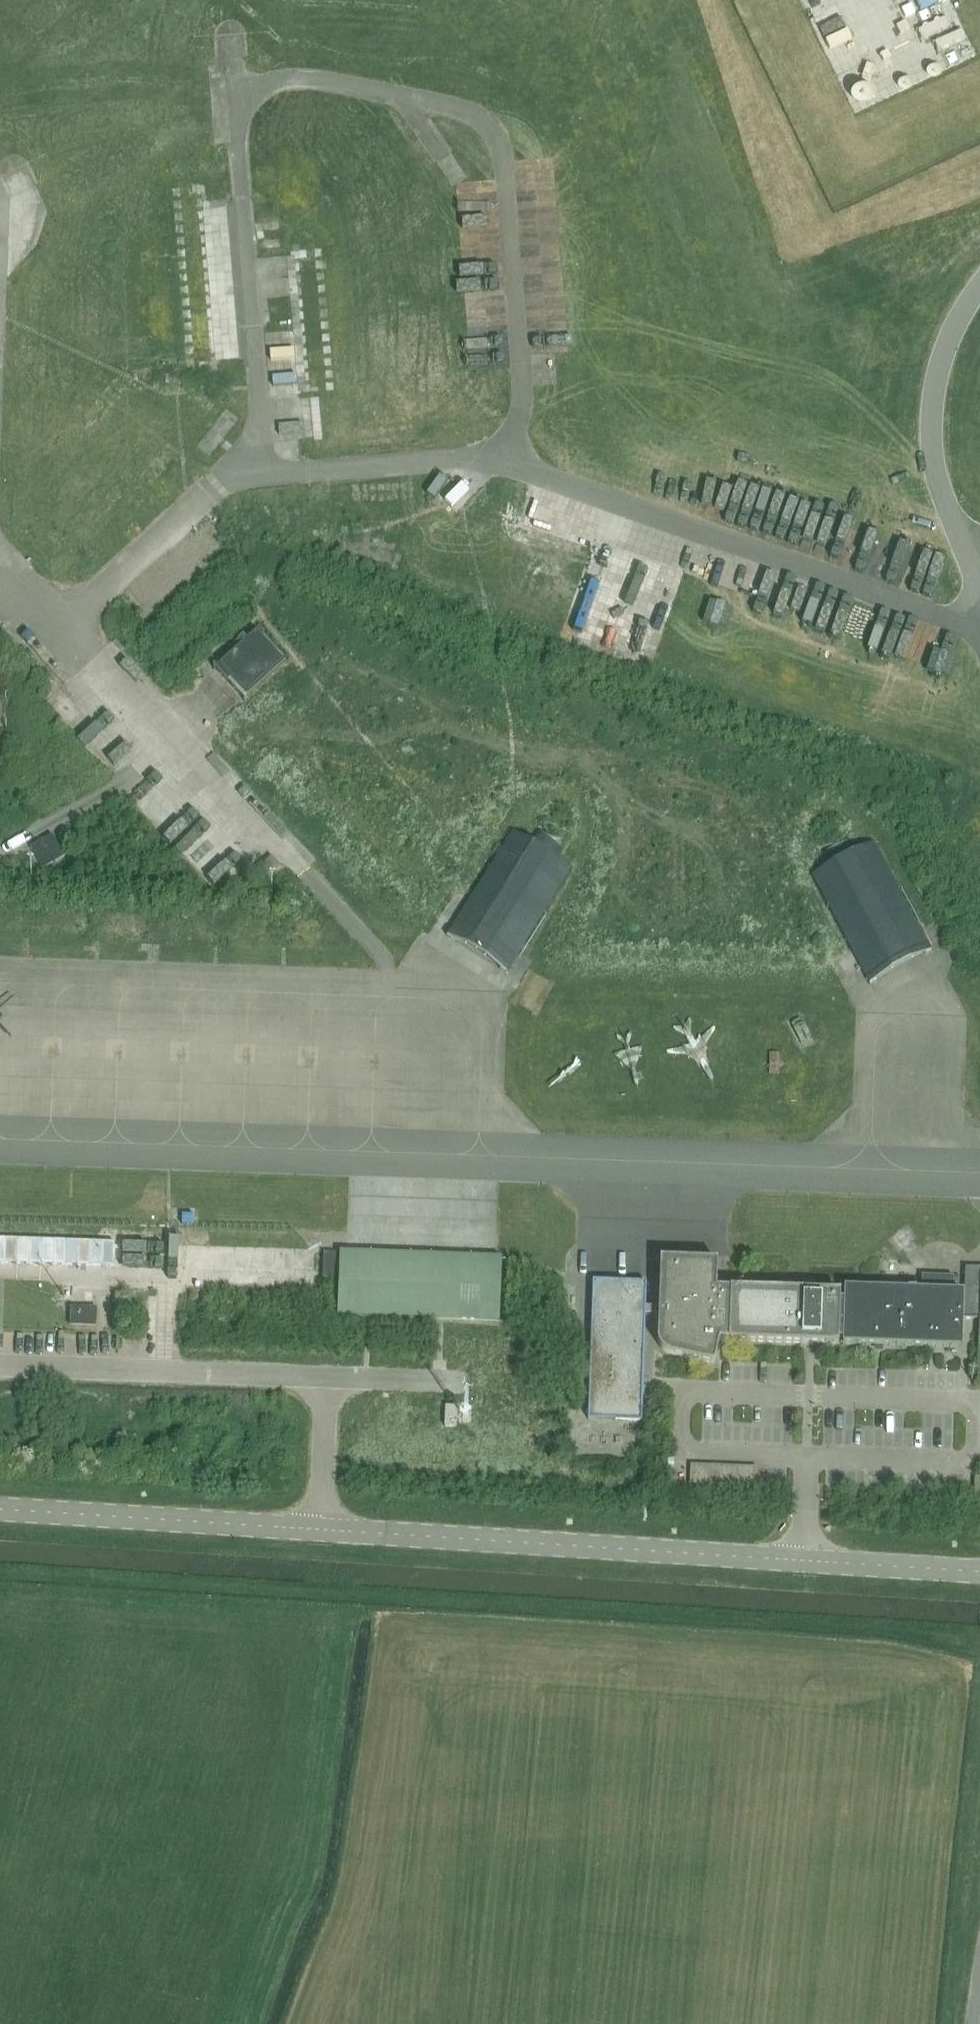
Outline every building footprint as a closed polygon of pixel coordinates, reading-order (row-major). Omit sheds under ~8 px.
[(215,670),(242,699),(244,701),(247,700),(246,698),(285,662),(256,631),(246,640),(233,653),(217,667),(215,666),(213,668),(215,670)] [(493,861),(472,895),(446,936),(506,973),(519,953),(520,950),(521,949),(524,945),(571,869),(555,858),(562,847),(537,831),(530,843),(512,831),(493,861)] [(52,835),(41,841),(54,863),(65,857),(52,835)] [(30,848),(43,869),(53,863),(40,841),(30,848)] [(811,875),(851,950),(869,984),(932,951),(920,930),(918,926),(921,924),(918,920),(915,921),(873,844),(855,853),(849,841),(823,854),(829,866),(811,875)] [(148,1279),(156,1279),(157,1244),(0,1238),(0,1262),(61,1264),(61,1276),(148,1279)] [(322,1278),(335,1279),(336,1253),(324,1253),(323,1266),(323,1270),(322,1278)] [(496,1259),(346,1253),(340,1253),(338,1315),(499,1321),(501,1259),(496,1259)] [(645,1307),(645,1315),(653,1315),(658,1316),(657,1334),(657,1339),(657,1342),(658,1344),(659,1347),(660,1349),(662,1351),(664,1352),(666,1354),(669,1355),(714,1364),(719,1341),(804,1344),(804,1343),(802,1343),(802,1337),(819,1338),(819,1343),(817,1343),(817,1344),(838,1345),(838,1341),(841,1341),(841,1345),(874,1346),(883,1347),(961,1350),(962,1328),(978,1328),(979,1276),(979,1268),(976,1268),(966,1268),(965,1268),(965,1278),(964,1293),(953,1293),(954,1277),(922,1276),(921,1292),(844,1289),(843,1300),(840,1300),(840,1293),(730,1289),(716,1288),(717,1280),(717,1274),(717,1262),(660,1259),(658,1308),(645,1307)] [(645,1315),(645,1307),(646,1283),(593,1281),(588,1420),(641,1421),(643,1386),(643,1379),(645,1315)] [(563,1309),(574,1310),(575,1288),(564,1287),(563,1309)] [(571,1405),(582,1405),(583,1383),(578,1383),(572,1383),(571,1405)] [(445,1427),(457,1428),(457,1407),(446,1407),(445,1427)] [(690,1485),(756,1487),(757,1468),(691,1465),(690,1485)]
